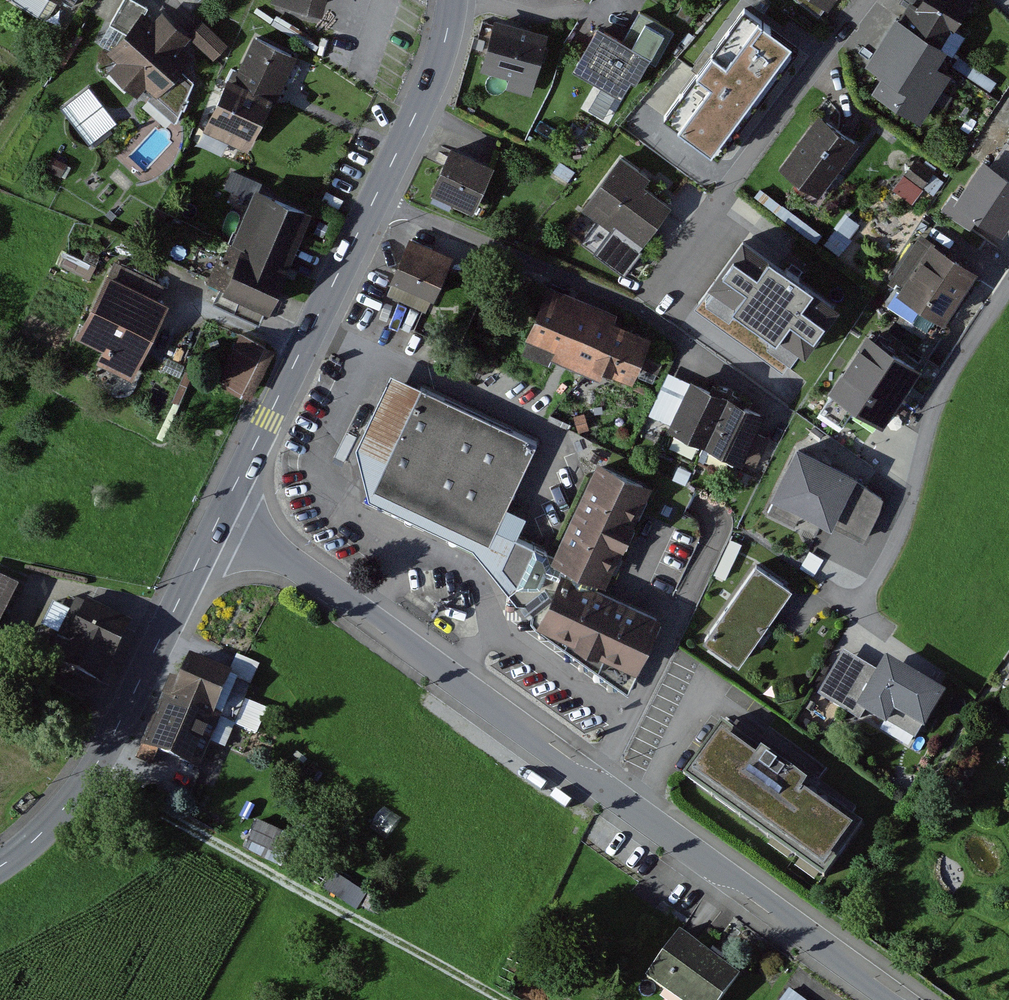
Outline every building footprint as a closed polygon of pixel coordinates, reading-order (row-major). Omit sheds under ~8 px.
[(825,14),(837,0),(808,0),(825,14)] [(905,18),(896,12),(864,61),(882,73),(872,87),(921,118),(929,105),(943,114),(956,94),(943,85),(952,71),(937,62),(947,46),(943,44),(972,0),(916,0),(905,18)] [(746,1),(659,113),(715,155),(801,43),(746,1)] [(164,93),(205,45),(216,54),(231,36),(205,14),(192,30),(164,6),(155,16),(144,7),(110,48),(122,58),(114,67),(144,92),(152,83),(164,93)] [(678,29),(641,8),(624,37),(598,22),(573,67),(622,94),(645,54),(659,63),(678,29)] [(551,35),(497,22),(485,71),(512,78),(509,89),(535,96),(551,35)] [(299,53),(260,33),(240,72),(232,68),(205,118),(252,142),(299,53)] [(863,144),(823,112),(782,164),(822,196),(863,144)] [(491,159),(450,142),(431,189),(472,206),(491,159)] [(977,146),(945,196),(997,229),(1008,210),(1008,166),(977,146)] [(915,190),(936,162),(917,147),(896,175),(915,190)] [(655,179),(625,158),(592,203),(650,246),(678,209),(649,188),(655,179)] [(312,205),(258,183),(216,286),(270,308),(312,205)] [(452,251),(409,232),(390,274),(432,294),(452,251)] [(838,305),(742,233),(706,281),(802,353),(838,305)] [(973,269),(932,240),(896,291),(937,320),(973,269)] [(133,372),(175,287),(140,269),(134,281),(111,270),(80,332),(106,345),(101,356),(133,372)] [(622,320),(554,289),(532,337),(635,383),(654,342),(619,327),(622,320)] [(279,344),(248,329),(225,376),(256,391),(279,344)] [(883,424),(921,367),(867,331),(827,388),(883,424)] [(478,549),(537,617),(533,626),(643,676),(668,622),(611,596),(658,492),(605,467),(563,559),(502,531),(544,442),(396,374),(364,441),(375,501),(478,549)] [(764,412),(692,382),(671,431),(743,462),(764,412)] [(860,475),(795,443),(769,496),(833,528),(860,475)] [(792,588),(756,564),(704,640),(741,664),(792,588)] [(0,578),(0,656),(33,596),(0,578)] [(125,627),(74,601),(46,655),(60,662),(57,669),(93,687),(125,627)] [(947,696),(885,658),(878,669),(848,650),(820,695),(864,722),(868,716),(890,730),(894,723),(921,739),(947,696)] [(244,671),(202,655),(186,697),(173,692),(153,744),(209,765),(244,671)] [(872,823),(728,714),(682,775),(826,884),(872,823)] [(281,853),(294,825),(258,809),(245,837),(281,853)] [(332,858),(322,874),(359,897),(369,881),(332,858)] [(681,930),(647,976),(680,999),(722,999),(741,974),(681,930)] [(823,999),(792,978),(780,994),(789,999),(823,999)]
